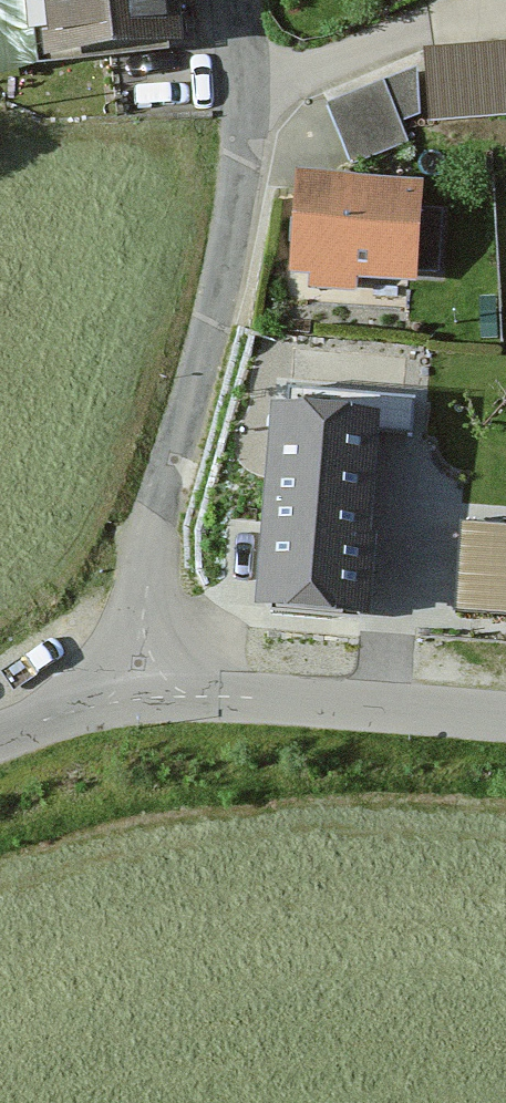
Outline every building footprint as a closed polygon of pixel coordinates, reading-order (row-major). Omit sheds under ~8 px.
[(50,49),(189,34),(185,0),(45,0),(50,49)] [(420,46),(421,69),(327,110),(353,168),(410,142),(405,131),(424,123),(496,121),(493,44),(420,46)] [(418,180),(295,173),(289,273),(412,280),(418,180)] [(378,618),(389,437),(413,438),(416,393),(283,385),(281,411),(269,410),(256,611),(378,618)] [(462,528),(461,618),(505,618),(505,529),(462,528)]
